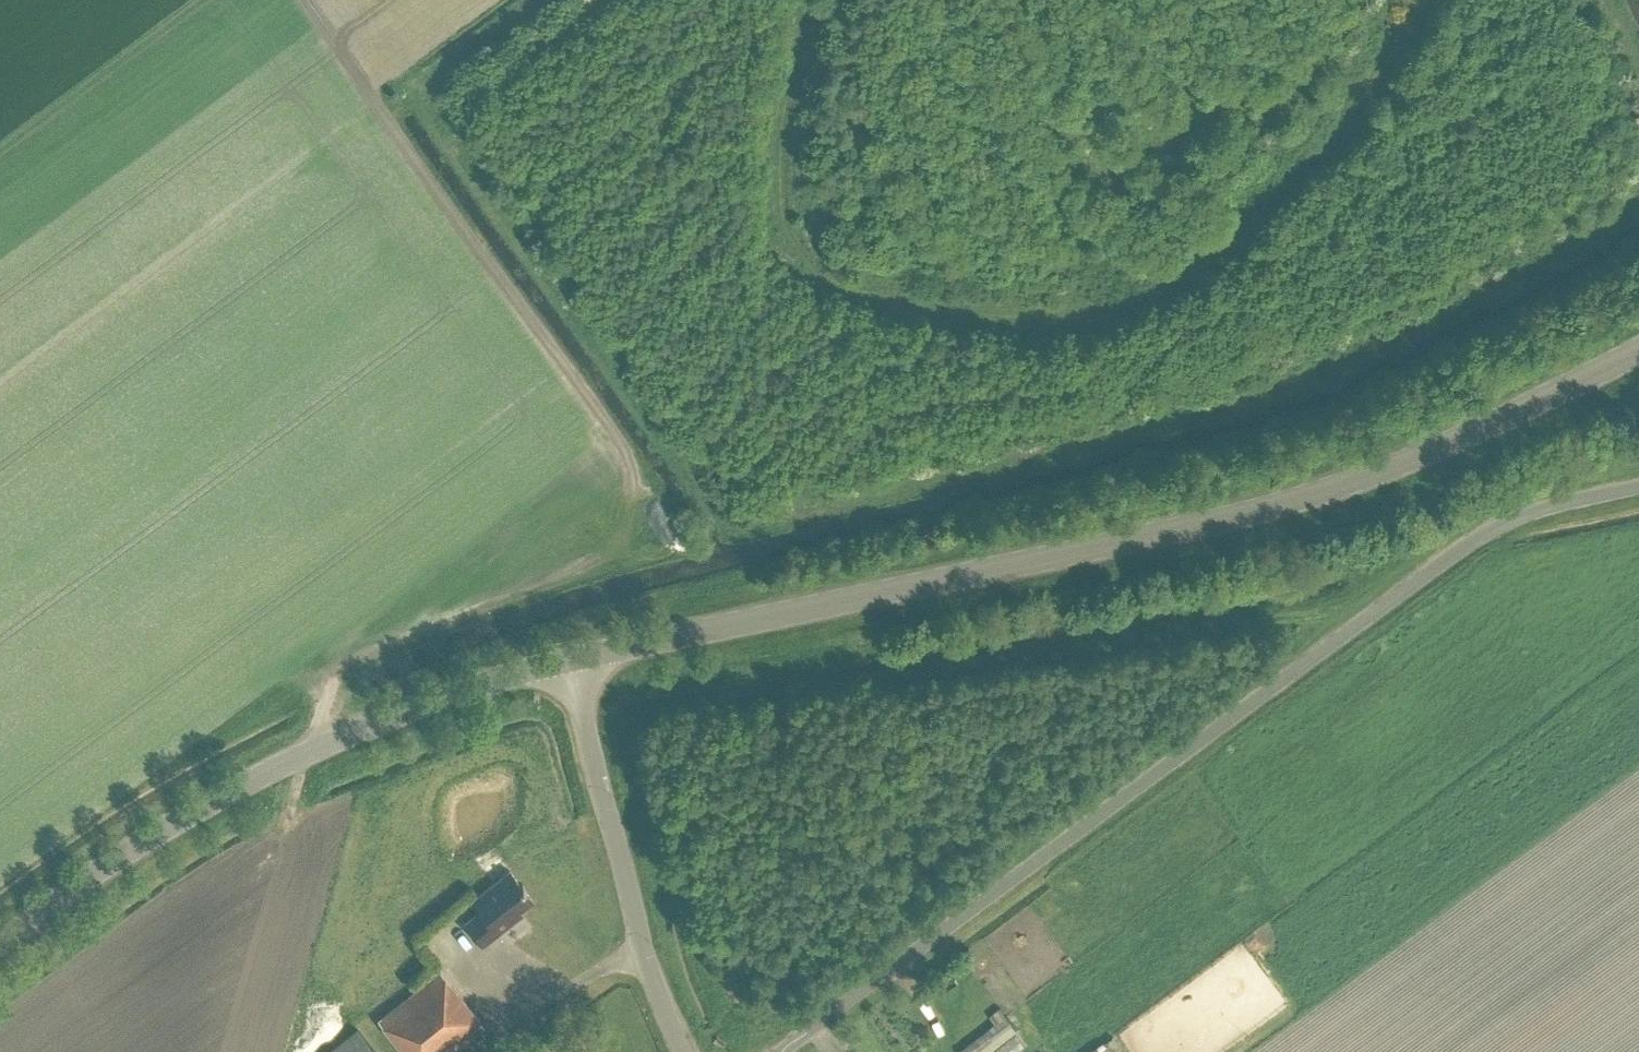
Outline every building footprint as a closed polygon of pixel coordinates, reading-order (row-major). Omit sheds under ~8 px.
[(521,913),(518,908),(531,898),(508,869),(471,899),(480,909),(464,922),(482,944),(521,913)] [(484,1025),(444,968),(376,1017),(401,1051),(447,1051),(484,1025)] [(775,1009),(785,1002),(779,994),(769,1001),(775,1009)] [(959,1050),(960,1051),(973,1051),(1013,1021),(1001,1006),(990,1014),(996,1022),(959,1050)] [(322,1051),(377,1051),(357,1025),(322,1051)]
